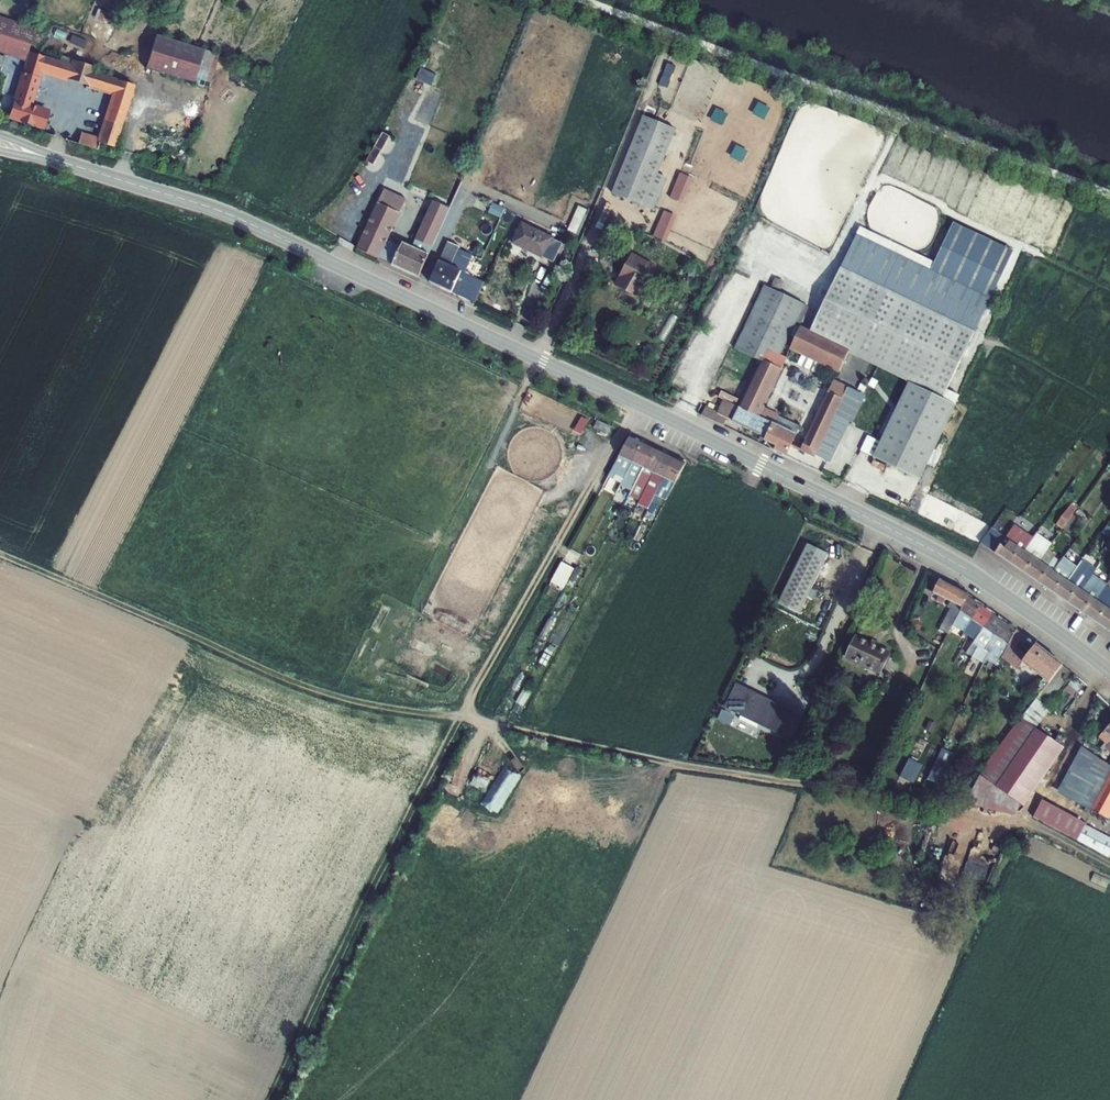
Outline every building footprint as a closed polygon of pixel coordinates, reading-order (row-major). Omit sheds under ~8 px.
[(0,20),(0,25),(30,35),(32,30),(0,20)] [(0,25),(0,57),(20,64),(30,35),(0,25)] [(71,41),(85,48),(89,40),(75,33),(71,41)] [(137,33),(127,66),(205,92),(215,59),(137,33)] [(24,66),(8,118),(42,128),(47,112),(27,106),(38,70),(113,94),(100,139),(81,133),(82,130),(73,127),(68,143),(77,145),(96,151),(98,145),(112,149),(132,85),(90,72),(92,67),(70,61),(68,66),(42,58),(28,53),(24,66)] [(42,58),(68,66),(70,61),(43,53),(42,58)] [(11,62),(8,72),(21,76),(24,66),(22,65),(11,62)] [(422,67),(419,80),(435,83),(438,71),(422,67)] [(21,76),(8,72),(5,79),(19,83),(21,76)] [(150,94),(137,135),(184,150),(197,110),(150,94)] [(641,117),(608,193),(639,206),(672,130),(641,117)] [(378,169),(398,137),(385,130),(366,162),(378,169)] [(682,171),(673,197),(686,202),(695,176),(682,171)] [(393,264),(392,265),(419,278),(449,209),(434,202),(413,248),(402,243),(400,247),(387,241),(406,200),(385,189),(357,249),(378,259),(379,258),(393,264)] [(490,210),(502,215),(505,208),(493,203),(490,210)] [(581,234),(590,208),(579,204),(570,231),(581,234)] [(656,236),(669,241),(680,215),(666,209),(656,236)] [(930,270),(918,296),(978,324),(994,291),(1013,252),(953,223),(934,263),(930,270)] [(547,238),(519,225),(509,244),(538,258),(547,238)] [(859,246),(863,238),(930,270),(934,263),(859,227),(852,243),(859,246)] [(719,229),(707,251),(715,256),(728,234),(719,229)] [(859,246),(852,243),(809,333),(800,329),(791,349),(840,373),(850,352),(945,397),(947,392),(978,324),(918,296),(930,270),(863,238),(859,246)] [(459,247),(448,242),(430,283),(441,288),(450,267),(455,256),(459,247)] [(650,268),(628,255),(615,277),(637,290),(650,268)] [(450,267),(441,288),(475,303),(484,282),(465,273),(469,262),(455,256),(450,267)] [(637,290),(615,277),(611,284),(633,297),(637,290)] [(759,417),(763,409),(786,359),(781,356),(786,346),(784,345),(794,326),(803,305),(765,287),(735,349),(761,361),(739,407),(724,400),(718,413),(705,407),(702,415),(724,426),(727,419),(766,438),(765,441),(776,446),(774,450),(786,456),(796,435),(774,424),(759,417)] [(791,349),(800,329),(794,326),(784,345),(786,346),(791,349)] [(910,382),(872,459),(919,482),(956,405),(944,399),(910,382)] [(848,391),(833,384),(799,453),(813,460),(814,458),(827,464),(844,431),(847,432),(864,399),(848,391)] [(679,399),(681,394),(674,391),(671,396),(679,399)] [(945,397),(944,399),(956,405),(959,398),(947,392),(945,397)] [(610,428),(596,421),(593,428),(607,435),(610,428)] [(872,451),(878,438),(862,430),(856,444),(872,451)] [(642,442),(630,436),(611,469),(607,476),(612,479),(615,474),(623,479),(624,476),(628,470),(642,442)] [(633,484),(638,475),(653,447),(642,442),(628,470),(624,476),(623,479),(622,481),(620,484),(630,490),(633,484)] [(644,491),(649,481),(663,452),(653,447),(638,475),(633,484),(630,490),(628,495),(639,501),(644,491)] [(649,481),(660,487),(676,458),(663,452),(649,481)] [(660,487),(656,495),(666,500),(670,492),(686,463),(676,458),(660,487)] [(1068,528),(1079,504),(1071,501),(1061,524),(1068,528)] [(1001,546),(996,555),(1011,565),(1016,558),(1020,560),(1025,552),(1031,543),(1027,540),(1030,536),(1014,526),(1005,540),(1001,546)] [(990,530),(980,545),(996,555),(1001,546),(1005,540),(990,530)] [(1016,558),(1011,565),(1026,575),(1031,567),(1035,570),(1040,562),(1045,555),(1037,550),(1042,542),(1035,537),(1034,539),(1031,543),(1025,552),(1020,560),(1016,558)] [(804,541),(775,601),(796,612),(825,552),(804,541)] [(1031,567),(1026,575),(1041,585),(1046,577),(1050,579),(1055,571),(1049,568),(1057,555),(1048,550),(1047,552),(1045,555),(1040,562),(1035,570),(1031,567)] [(560,562),(549,581),(561,588),(572,569),(560,562)] [(1061,562),(1055,571),(1050,579),(1046,577),(1041,585),(1056,593),(1060,586),(1065,589),(1070,582),(1076,572),(1071,569),(1061,562)] [(1076,572),(1070,582),(1085,591),(1091,582),(1086,579),(1076,572)] [(970,596),(940,581),(933,594),(952,605),(940,629),(949,634),(954,625),(955,623),(970,596)] [(1085,591),(1070,582),(1065,589),(1060,586),(1056,593),(1070,603),(1075,596),(1080,599),(1085,591)] [(1101,589),(1091,582),(1085,591),(1099,601),(1105,591),(1101,589)] [(1085,591),(1080,599),(1075,596),(1070,603),(1085,614),(1090,605),(1094,608),(1099,601),(1085,591)] [(1100,624),(1105,616),(1109,618),(1109,595),(1105,591),(1099,601),(1094,608),(1090,605),(1085,614),(1100,624)] [(955,623),(954,625),(964,631),(972,621),(983,606),(970,596),(955,623)] [(983,606),(972,621),(964,631),(968,635),(975,640),(983,629),(994,614),(983,606)] [(983,629),(975,640),(976,642),(986,650),(990,645),(993,640),(1006,622),(994,614),(983,629)] [(1109,618),(1105,616),(1100,624),(1109,631),(1109,618)] [(988,652),(1001,662),(1017,631),(1006,622),(993,640),(990,645),(986,650),(988,652)] [(1025,637),(1017,631),(1003,658),(1020,669),(1024,663),(1028,658),(1016,650),(1025,637)] [(877,672),(886,652),(853,636),(843,656),(877,672)] [(1028,658),(1024,663),(1033,670),(1042,678),(1037,686),(1043,691),(1062,666),(1038,646),(1028,658)] [(789,710),(735,684),(725,705),(739,712),(737,717),(754,725),(757,720),(779,731),(789,710)] [(1006,771),(1037,790),(1064,749),(1034,729),(1023,721),(995,765),(1006,771)] [(1106,729),(1099,737),(1105,743),(1100,748),(1103,751),(1109,743),(1109,733),(1106,729)] [(1093,810),(1109,778),(1109,765),(1082,747),(1058,791),(1093,810)] [(929,780),(944,785),(957,755),(943,749),(929,780)] [(916,783),(926,763),(912,757),(902,776),(916,783)] [(1021,815),(1025,808),(1037,790),(1006,771),(995,765),(984,781),(974,805),(986,807),(1021,815)] [(499,774),(484,802),(499,810),(514,782),(499,774)] [(1093,810),(1106,817),(1109,810),(1109,778),(1093,810)] [(479,802),(485,792),(473,784),(466,795),(479,802)] [(1045,803),(1036,819),(1079,842),(1088,826),(1045,803)] [(1088,826),(1079,842),(1109,858),(1109,838),(1088,826)]
